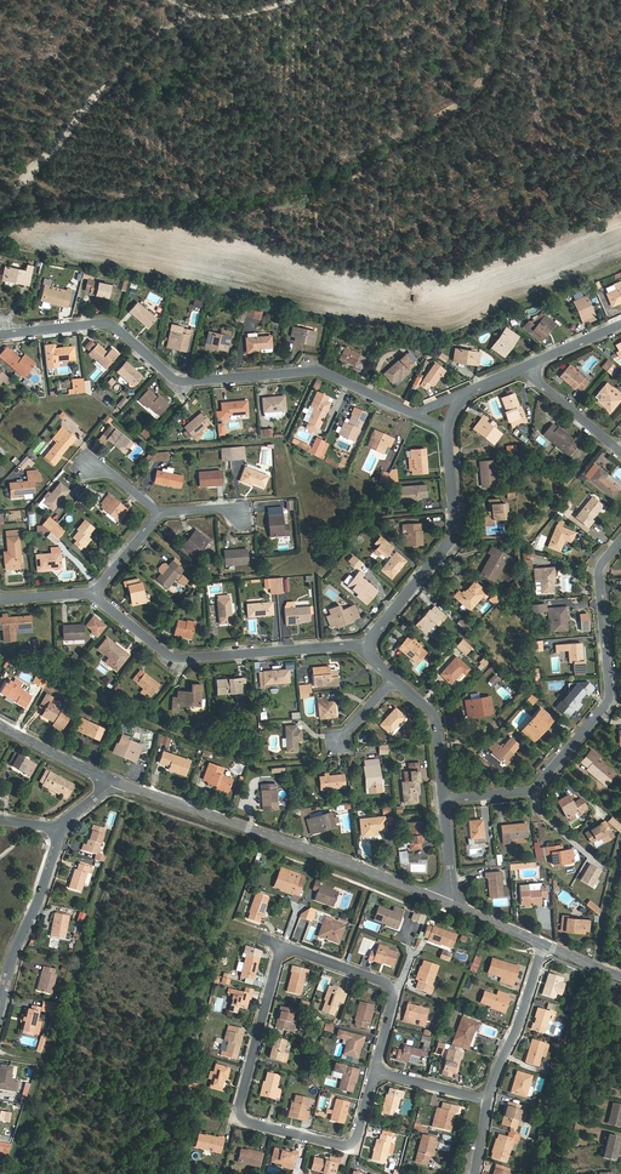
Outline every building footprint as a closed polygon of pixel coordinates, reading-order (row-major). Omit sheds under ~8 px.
[(32,273),(10,268),(7,280),(18,283),(19,279),(26,281),(30,282),(32,273)] [(90,294),(103,297),(113,299),(116,287),(94,282),(94,280),(89,278),(86,291),(90,292),(90,294)] [(611,302),(620,298),(620,285),(617,287),(619,291),(609,296),(611,302)] [(66,294),(43,288),(39,300),(42,301),(49,302),(69,308),(74,290),(68,288),(66,294)] [(581,309),(579,309),(584,321),(586,320),(587,324),(598,320),(589,296),(586,297),(584,293),(576,296),(581,309)] [(47,310),(49,302),(42,301),(41,308),(47,310)] [(138,302),(129,312),(148,329),(157,319),(138,302)] [(247,309),(239,307),(236,322),(244,324),(247,309)] [(247,309),(246,317),(260,320),(262,312),(247,309)] [(546,329),(550,332),(556,324),(544,315),(535,327),(529,322),(524,328),(531,334),(534,330),(541,336),(546,329)] [(182,329),(183,327),(172,325),(171,331),(181,333),(182,329)] [(305,340),(305,343),(315,345),(318,331),(299,327),(296,337),(296,338),(305,340)] [(492,347),(501,354),(507,347),(510,349),(515,342),(507,337),(511,332),(506,328),(492,347)] [(179,347),(179,350),(186,352),(191,331),(182,329),(181,333),(171,331),(169,339),(172,339),(172,345),(179,347)] [(544,338),(550,332),(546,329),(541,336),(544,338)] [(507,337),(515,342),(518,337),(511,332),(507,337)] [(228,337),(220,335),(209,333),(206,344),(217,346),(217,348),(227,351),(230,338),(228,337)] [(272,348),(271,337),(257,338),(247,339),(247,349),(248,353),(259,352),(258,349),(261,349),(272,348)] [(167,347),(179,350),(179,347),(172,345),(172,339),(169,339),(167,347)] [(91,341),(85,347),(91,353),(97,346),(91,341)] [(57,362),(77,360),(75,347),(56,349),(56,344),(46,345),(48,367),(53,366),(53,363),(57,362)] [(120,355),(113,348),(108,353),(98,344),(97,346),(91,353),(89,355),(106,370),(120,355)] [(365,357),(345,347),(339,359),(359,369),(365,357)] [(507,347),(501,354),(504,356),(510,349),(507,347)] [(452,362),(466,364),(466,360),(479,362),(481,353),(454,348),(452,362)] [(13,361),(17,356),(12,352),(4,362),(24,378),(34,367),(23,358),(22,360),(18,365),(13,361)] [(441,352),(437,358),(444,363),(448,357),(441,352)] [(391,384),(398,378),(400,376),(402,378),(411,371),(408,368),(414,363),(406,354),(382,373),(391,384)] [(26,355),(23,358),(34,367),(37,363),(26,355)] [(18,365),(22,360),(17,356),(13,361),(18,365)] [(610,361),(604,367),(608,370),(614,364),(610,361)] [(133,385),(135,387),(142,379),(140,377),(141,376),(126,362),(117,372),(132,386),(133,385)] [(446,371),(435,363),(419,385),(426,389),(430,385),(432,387),(441,375),(442,376),(446,371)] [(583,380),(585,378),(575,370),(576,369),(570,364),(567,368),(583,380)] [(614,364),(608,371),(612,374),(618,367),(614,364)] [(618,367),(612,374),(614,376),(620,369),(618,367)] [(589,381),(585,378),(583,380),(567,368),(560,376),(575,389),(578,387),(582,391),(589,381)] [(4,382),(7,385),(12,380),(0,371),(0,386),(4,382)] [(110,377),(106,383),(110,386),(115,381),(110,377)] [(78,380),(74,381),(74,390),(70,391),(70,395),(80,394),(78,380)] [(312,387),(317,389),(320,383),(315,380),(312,387)] [(603,385),(620,400),(620,399),(620,394),(606,382),(603,385)] [(620,400),(603,385),(597,392),(601,396),(597,401),(610,412),(620,400)] [(149,389),(139,400),(148,408),(150,406),(160,415),(168,407),(166,405),(168,403),(159,396),(158,397),(149,389)] [(309,424),(320,428),(331,402),(327,401),(329,396),(318,391),(313,401),(316,407),(309,424)] [(524,417),(519,419),(515,408),(518,407),(514,394),(502,398),(507,410),(505,411),(509,422),(510,422),(513,428),(526,423),(524,417)] [(123,396),(115,405),(121,410),(128,400),(123,396)] [(265,412),(281,411),(287,411),(286,397),(263,398),(265,412)] [(248,401),(222,403),(223,412),(217,412),(218,419),(223,421),(230,420),(230,416),(250,414),(248,401)] [(518,407),(515,408),(519,419),(524,417),(521,406),(518,407)] [(367,413),(357,409),(354,415),(351,414),(346,427),(343,432),(341,436),(354,441),(364,419),(364,420),(367,413)] [(202,412),(189,424),(190,426),(185,430),(186,431),(183,434),(188,439),(191,436),(193,438),(211,423),(202,412)] [(103,422),(108,426),(113,420),(108,416),(103,422)] [(481,432),(480,434),(493,443),(501,431),(481,417),(474,427),(481,432)] [(318,433),(320,428),(309,424),(307,428),(318,433)] [(543,435),(549,439),(552,436),(567,449),(565,452),(570,456),(578,446),(573,442),(574,440),(559,426),(557,428),(556,427),(552,424),(543,435)] [(64,428),(62,426),(52,439),(56,442),(57,440),(55,438),(64,428)] [(114,442),(125,452),(132,443),(111,426),(103,435),(107,439),(112,444),(114,442)] [(144,439),(150,433),(144,427),(138,433),(144,439)] [(76,438),(64,428),(55,438),(57,440),(56,442),(44,457),(55,465),(61,458),(60,457),(58,455),(64,448),(66,450),(76,438)] [(272,429),(259,428),(259,437),(271,437),(272,429)] [(384,444),(387,446),(390,447),(394,439),(384,434),(383,437),(375,433),(368,446),(380,452),(384,444)] [(103,445),(107,439),(103,435),(98,440),(103,445)] [(549,439),(565,452),(567,449),(552,436),(549,439)] [(324,442),(317,438),(311,453),(317,457),(324,442)] [(310,446),(298,440),(296,444),(308,451),(310,446)] [(114,442),(112,444),(124,453),(125,452),(114,442)] [(328,444),(324,442),(317,457),(323,459),(324,457),(323,456),(328,444)] [(272,445),(260,445),(259,465),(272,465),(272,445)] [(230,448),(230,461),(240,460),(239,447),(230,448)] [(58,455),(60,457),(66,450),(64,448),(58,455)] [(223,461),(230,461),(230,448),(222,449),(223,461)] [(412,450),(412,459),(415,459),(416,470),(413,470),(414,474),(427,473),(427,470),(428,469),(427,456),(423,457),(422,449),(412,450)] [(149,461),(162,460),(162,453),(155,453),(153,456),(149,461)] [(16,465),(19,461),(14,456),(10,461),(16,465)] [(19,465),(23,469),(27,464),(31,460),(26,456),(19,465)] [(339,464),(327,457),(325,461),(337,468),(339,464)] [(481,462),(483,486),(496,485),(494,460),(481,462)] [(569,471),(574,474),(578,467),(573,464),(569,471)] [(587,475),(607,492),(613,497),(619,491),(613,486),(605,479),(608,475),(596,465),(587,475)] [(268,477),(245,468),(240,482),(252,487),(253,484),(264,489),(268,477)] [(183,477),(158,470),(154,482),(181,489),(183,477)] [(200,488),(207,487),(207,484),(215,484),(215,487),(223,486),(221,471),(199,472),(200,488)] [(25,493),(25,494),(34,493),(34,480),(42,480),(42,475),(38,472),(31,472),(31,480),(11,481),(11,493),(25,493)] [(133,481),(137,475),(133,472),(128,477),(133,481)] [(395,472),(390,472),(389,475),(385,483),(396,482),(395,472)] [(385,483),(389,475),(383,473),(377,484),(385,483)] [(69,491),(59,484),(50,495),(48,493),(44,498),(47,500),(44,504),(53,511),(69,491)] [(417,502),(417,498),(416,493),(422,493),(423,498),(428,497),(427,489),(427,485),(398,488),(399,503),(417,502)] [(105,506),(103,508),(120,522),(128,513),(119,505),(121,503),(109,493),(101,503),(103,504),(105,506)] [(576,517),(588,528),(593,522),(592,520),(603,505),(593,496),(576,517)] [(500,505),(500,500),(490,501),(490,506),(493,506),(493,512),(486,513),(487,524),(495,523),(494,520),(509,518),(507,504),(500,505)] [(77,502),(75,505),(81,511),(83,508),(77,502)] [(571,505),(568,502),(560,511),(567,518),(572,513),(568,509),(571,505)] [(129,511),(121,503),(119,505),(128,513),(129,511)] [(290,535),(289,524),(283,525),(282,512),(282,508),(270,508),(270,514),(268,514),(269,528),(273,528),(274,536),(290,535)] [(56,525),(57,525),(48,518),(43,524),(51,531),(55,527),(56,525)] [(558,526),(557,526),(549,547),(560,551),(565,540),(571,542),(575,533),(563,528),(565,523),(561,521),(558,526)] [(79,550),(82,547),(81,545),(86,539),(85,537),(92,529),(84,522),(77,530),(78,532),(73,539),(76,542),(73,545),(79,550)] [(422,545),(421,530),(419,531),(418,523),(406,524),(407,546),(422,545)] [(41,526),(39,529),(47,534),(49,530),(41,526)] [(62,532),(55,527),(51,531),(50,532),(57,538),(62,532)] [(197,531),(189,540),(192,541),(199,533),(197,531)] [(50,532),(46,537),(55,544),(59,540),(57,538),(50,532)] [(192,541),(189,540),(184,546),(196,556),(209,540),(199,533),(192,541)] [(16,561),(16,564),(22,564),(20,536),(6,537),(7,552),(8,555),(3,555),(4,565),(10,564),(10,561),(16,561)] [(378,546),(376,548),(381,553),(385,556),(388,554),(391,557),(380,570),(391,579),(406,562),(404,559),(395,552),(394,554),(390,551),(393,547),(381,537),(375,543),(378,546)] [(81,545),(82,547),(84,548),(89,541),(86,539),(81,545)] [(36,555),(37,571),(49,571),(49,568),(62,567),(60,547),(50,548),(50,554),(36,555)] [(492,555),(482,574),(495,581),(508,555),(493,547),(491,551),(490,553),(492,555)] [(237,554),(225,555),(226,566),(249,564),(247,550),(237,551),(237,554)] [(172,560),(162,572),(165,575),(159,582),(167,589),(178,576),(180,578),(180,579),(185,584),(189,579),(184,574),(183,575),(180,573),(184,569),(172,560)] [(554,591),(553,582),(553,579),(555,579),(554,567),(534,569),(535,580),(540,580),(541,590),(541,592),(554,591)] [(360,571),(353,580),(348,585),(359,594),(369,603),(378,591),(366,581),(362,578),(365,574),(360,571)] [(165,575),(162,572),(156,579),(159,582),(165,575)] [(128,585),(130,595),(133,594),(135,605),(146,603),(143,583),(140,583),(139,578),(124,580),(125,586),(128,585)] [(348,585),(353,580),(350,578),(343,587),(356,598),(359,594),(348,585)] [(453,597),(470,611),(483,596),(486,599),(491,594),(485,589),(473,579),(472,581),(471,582),(470,585),(469,587),(466,591),(463,594),(459,591),(453,597)] [(493,593),(487,599),(493,605),(499,598),(493,593)] [(219,596),(220,624),(232,624),(229,595),(219,596)] [(273,602),(247,604),(248,617),(273,615),(273,602)] [(339,605),(329,609),(331,615),(327,616),(331,626),(335,624),(335,626),(344,622),(344,624),(354,620),(353,619),(359,616),(356,609),(353,610),(352,606),(342,610),(339,605)] [(553,613),(554,630),(554,631),(567,630),(565,607),(546,608),(545,605),(532,605),(533,611),(546,610),(546,613),(548,613),(553,613)] [(426,617),(419,626),(426,632),(435,622),(439,617),(443,621),(447,616),(435,606),(432,610),(430,609),(424,616),(426,617)] [(285,609),(286,623),(301,622),(310,621),(310,607),(285,609)] [(16,628),(32,627),(31,616),(3,618),(4,630),(5,641),(17,641),(16,628)] [(417,624),(419,626),(426,617),(424,616),(423,617),(417,624)] [(439,625),(443,621),(439,617),(435,622),(439,625)] [(462,619),(458,623),(464,629),(468,625),(462,619)] [(178,620),(173,636),(190,640),(195,622),(187,620),(186,622),(178,620)] [(404,623),(401,628),(405,632),(409,627),(404,623)] [(77,629),(64,629),(65,640),(85,640),(84,624),(77,625),(77,629)] [(159,634),(164,638),(169,632),(164,628),(159,634)] [(114,646),(116,644),(108,637),(100,648),(111,657),(107,662),(118,670),(130,655),(125,651),(123,653),(114,646)] [(399,648),(416,664),(426,652),(420,647),(418,649),(411,643),(413,641),(409,637),(399,648)] [(38,639),(27,639),(27,647),(39,647),(38,639)] [(465,653),(471,647),(462,639),(456,645),(465,653)] [(533,650),(541,650),(540,641),(532,642),(533,650)] [(561,650),(566,650),(569,650),(570,661),(574,661),(575,673),(585,672),(585,660),(582,660),(581,643),(557,645),(557,653),(561,653),(561,650)] [(116,644),(114,646),(123,653),(125,651),(116,644)] [(457,656),(440,674),(451,684),(455,680),(461,673),(464,675),(471,668),(457,656)] [(483,667),(488,663),(483,657),(479,661),(483,667)] [(331,667),(313,668),(315,686),(338,684),(337,672),(331,672),(331,667)] [(141,670),(133,681),(152,695),(160,684),(141,670)] [(290,683),(289,670),(259,672),(259,687),(264,687),(264,685),(290,683)] [(459,682),(465,676),(464,675),(461,673),(455,680),(458,682),(459,682)] [(487,681),(492,685),(499,678),(494,674),(487,681)] [(36,683),(44,689),(49,681),(40,676),(36,683)] [(106,684),(110,680),(105,676),(101,681),(106,684)] [(246,678),(217,680),(218,694),(247,692),(246,678)] [(0,691),(0,694),(5,697),(7,695),(18,701),(17,703),(26,708),(32,697),(24,692),(24,690),(21,688),(23,684),(15,680),(11,687),(4,683),(0,691)] [(574,682),(570,683),(571,691),(558,707),(569,716),(575,709),(581,702),(578,700),(585,691),(587,693),(589,694),(594,688),(594,687),(589,682),(578,682),(576,684),(574,682)] [(179,705),(200,706),(200,700),(200,685),(192,685),(191,692),(178,691),(178,698),(177,704),(172,703),(172,711),(178,711),(179,705)] [(306,686),(299,686),(300,694),(307,693),(306,686)] [(581,700),(587,693),(585,691),(578,700),(581,702),(582,701),(581,700)] [(53,698),(47,695),(41,707),(45,710),(42,715),(54,722),(52,726),(61,731),(70,714),(50,704),(53,698)] [(527,700),(533,706),(538,700),(532,695),(527,700)] [(471,702),(466,703),(467,715),(473,715),(473,712),(486,711),(486,713),(493,712),(491,696),(479,697),(471,699),(471,702)] [(327,698),(318,698),(319,720),(335,719),(334,702),(327,702),(327,698)] [(379,725),(390,735),(406,717),(396,707),(379,725)] [(541,709),(525,727),(534,736),(543,725),(546,727),(552,719),(541,709)] [(82,718),(77,728),(89,734),(88,736),(99,741),(105,728),(82,718)] [(534,736),(525,727),(522,731),(534,741),(546,727),(543,725),(534,736)] [(135,726),(132,733),(141,737),(144,729),(135,726)] [(297,731),(297,726),(286,726),(286,737),(281,738),(281,746),(287,746),(287,753),(298,752),(298,742),(303,742),(302,731),(297,731)] [(126,742),(128,737),(122,735),(116,750),(122,752),(123,751),(129,753),(129,755),(137,759),(142,746),(131,742),(130,743),(126,742)] [(169,747),(172,739),(164,736),(162,744),(169,747)] [(511,737),(504,745),(502,748),(500,746),(498,744),(493,751),(505,762),(513,753),(520,746),(511,737)] [(495,742),(490,748),(493,751),(498,744),(495,742)] [(136,761),(137,759),(129,755),(129,753),(123,751),(122,752),(116,750),(115,752),(136,761)] [(592,750),(588,755),(595,761),(589,767),(588,769),(608,787),(618,775),(598,757),(599,756),(592,750)] [(159,763),(164,765),(166,760),(171,761),(169,767),(168,770),(185,776),(191,760),(164,751),(159,763)] [(10,764),(13,766),(19,755),(15,753),(10,764)] [(513,753),(505,762),(508,765),(516,756),(513,753)] [(19,755),(13,766),(13,767),(19,771),(21,768),(33,774),(37,765),(19,755)] [(595,761),(588,755),(583,761),(589,767),(595,761)] [(364,767),(365,778),(369,778),(369,788),(381,787),(378,759),(364,761),(365,767),(364,767)] [(416,802),(415,795),(415,792),(418,792),(417,781),(420,781),(419,770),(420,770),(419,762),(404,764),(405,772),(405,783),(402,783),(404,803),(416,802)] [(31,777),(33,774),(21,768),(19,771),(31,777)] [(203,781),(219,787),(230,790),(233,779),(206,770),(203,781)] [(50,773),(45,783),(64,793),(62,796),(68,799),(75,786),(50,773)] [(344,775),(320,776),(321,789),(345,788),(344,775)] [(44,786),(62,796),(64,793),(45,783),(44,786)] [(261,786),(262,802),(264,803),(265,811),(278,810),(276,785),(261,786)] [(570,796),(559,801),(568,819),(569,818),(579,814),(580,816),(585,814),(584,814),(583,811),(588,809),(584,801),(575,805),(570,796)] [(382,815),(390,814),(389,806),(381,807),(382,815)] [(332,812),(311,818),(315,833),(327,831),(326,828),(336,825),(332,812)] [(569,818),(571,822),(581,818),(580,816),(579,814),(569,818)] [(385,817),(360,820),(361,837),(375,836),(374,832),(378,831),(386,830),(385,817)] [(609,821),(620,832),(620,831),(620,824),(612,817),(609,821)] [(315,833),(311,818),(307,819),(311,835),(315,833)] [(469,821),(471,840),(474,840),(474,845),(485,844),(482,820),(469,821)] [(585,833),(591,843),(601,837),(604,843),(614,837),(605,821),(595,827),(596,829),(594,830),(591,829),(585,833)] [(419,849),(419,843),(419,835),(421,835),(421,827),(423,827),(423,822),(407,823),(409,849),(419,849)] [(503,827),(504,842),(512,841),(512,839),(528,838),(527,824),(503,827)] [(106,830),(94,826),(88,846),(85,845),(84,851),(100,856),(101,851),(100,851),(106,830)] [(564,861),(565,864),(574,862),(572,848),(562,850),(562,845),(547,846),(547,854),(551,854),(552,865),(559,864),(559,861),(564,861)] [(539,854),(547,854),(547,846),(538,847),(539,854)] [(93,868),(81,864),(79,870),(76,870),(70,888),(82,892),(88,874),(91,875),(93,868)] [(601,871),(590,865),(581,880),(592,886),(601,871)] [(305,881),(282,872),(277,887),(300,895),(305,881)] [(501,873),(485,874),(486,879),(489,879),(490,898),(504,897),(501,873)] [(323,882),(318,880),(314,890),(319,892),(317,900),(335,906),(339,894),(321,887),(323,882)] [(520,886),(522,905),(533,904),(533,901),(541,901),(541,897),(546,896),(546,886),(541,886),(541,890),(529,891),(528,885),(520,886)] [(265,917),(270,904),(272,898),(260,893),(252,919),(262,923),(264,917),(265,917)] [(590,899),(586,904),(599,915),(601,908),(590,899)] [(316,910),(309,907),(302,914),(300,917),(312,921),(316,910)] [(282,918),(286,913),(281,908),(277,913),(282,918)] [(375,919),(388,924),(396,927),(401,916),(403,917),(405,912),(396,908),(394,913),(381,908),(375,919)] [(427,916),(415,912),(412,920),(423,925),(427,916)] [(68,916),(55,914),(52,929),(54,929),(53,937),(64,939),(65,939),(65,934),(68,916)] [(396,927),(388,924),(387,927),(398,930),(403,917),(401,916),(396,927)] [(573,929),(584,931),(585,921),(568,919),(568,917),(563,916),(561,929),(566,930),(565,932),(573,933),(573,929)] [(326,921),(321,935),(329,938),(328,941),(339,945),(345,928),(326,921)] [(428,940),(441,944),(452,949),(457,936),(433,927),(432,929),(428,927),(425,937),(429,938),(428,940)] [(262,953),(247,947),(245,954),(248,955),(241,978),(254,982),(262,953)] [(381,952),(378,951),(376,954),(372,952),(369,961),(374,963),(375,961),(384,965),(384,963),(395,967),(399,955),(389,951),(390,950),(384,947),(381,952)] [(451,955),(443,951),(440,958),(448,962),(451,955)] [(469,971),(476,973),(480,958),(474,956),(469,971)] [(512,987),(514,982),(511,981),(514,971),(504,967),(505,963),(493,959),(488,973),(503,978),(501,983),(512,987)] [(424,962),(422,968),(417,981),(419,981),(416,989),(429,993),(439,967),(424,962)] [(511,981),(514,982),(519,968),(505,963),(504,967),(514,971),(511,981)] [(43,967),(42,972),(44,973),(39,991),(52,995),(57,976),(55,976),(56,970),(43,967)] [(308,971),(293,967),(288,993),(300,995),(305,977),(307,977),(308,971)] [(561,982),(546,978),(540,998),(553,1002),(554,997),(557,986),(560,987),(561,982)] [(559,998),(562,987),(560,987),(557,986),(554,997),(559,998)] [(324,1000),(326,1001),(330,992),(340,995),(341,994),(341,992),(328,987),(324,1000)] [(231,1002),(232,1002),(228,1014),(236,1015),(237,1009),(244,1011),(247,1002),(250,1002),(252,996),(244,994),(229,990),(228,996),(232,997),(231,1002)] [(330,992),(326,1001),(322,1013),(332,1017),(338,1003),(342,1005),(346,996),(341,994),(340,995),(330,992)] [(504,1001),(505,1001),(507,996),(496,992),(494,997),(483,992),(479,1003),(489,1007),(500,1011),(504,1001)] [(213,1010),(221,1012),(223,999),(216,997),(213,1010)] [(508,1003),(505,1001),(504,1001),(500,1011),(489,1007),(488,1009),(503,1014),(508,1003)] [(44,1002),(42,1009),(55,1012),(58,1005),(44,1002)] [(366,1026),(367,1026),(371,1012),(372,1007),(359,1003),(353,1022),(355,1023),(354,1027),(365,1029),(366,1026)] [(22,1032),(34,1035),(38,1022),(41,1008),(32,1006),(31,1010),(28,1009),(26,1018),(23,1017),(21,1022),(24,1023),(22,1032)] [(276,1028),(290,1032),(292,1022),(295,1012),(282,1008),(276,1028)] [(431,1012),(414,1008),(411,1019),(407,1018),(406,1023),(417,1026),(418,1021),(423,1023),(428,1024),(431,1012)] [(533,1027),(531,1027),(529,1033),(542,1037),(546,1024),(549,1025),(552,1015),(546,1013),(546,1014),(536,1011),(533,1021),(534,1022),(533,1027)] [(465,1052),(469,1042),(467,1041),(470,1031),(472,1032),(475,1033),(477,1026),(460,1020),(449,1048),(459,1050),(465,1052)] [(331,1033),(332,1026),(324,1024),(322,1031),(331,1033)] [(237,1055),(240,1045),(238,1045),(239,1041),(241,1042),(244,1030),(233,1027),(232,1032),(228,1031),(225,1041),(229,1042),(227,1052),(221,1050),(220,1055),(236,1059),(237,1055)] [(361,1048),(363,1038),(349,1035),(338,1032),(337,1038),(347,1041),(343,1055),(358,1059),(359,1053),(356,1052),(357,1047),(361,1048)] [(286,1042),(275,1038),(270,1057),(286,1062),(288,1054),(284,1053),(286,1042)] [(42,1052),(45,1043),(39,1041),(36,1051),(42,1052)] [(543,1046),(530,1042),(523,1065),(536,1070),(539,1060),(542,1050),(543,1046)] [(439,1057),(441,1050),(446,1051),(458,1055),(459,1050),(449,1048),(435,1044),(432,1055),(439,1057)] [(393,1063),(399,1064),(400,1060),(407,1062),(406,1064),(417,1067),(420,1054),(404,1049),(402,1055),(396,1053),(393,1063)] [(453,1067),(455,1067),(458,1055),(446,1051),(443,1064),(441,1072),(439,1076),(448,1079),(450,1074),(451,1074),(453,1067)] [(453,1067),(451,1074),(454,1075),(458,1059),(461,1060),(462,1055),(458,1055),(455,1067),(453,1067)] [(357,1070),(335,1064),(333,1071),(343,1074),(339,1089),(351,1092),(357,1070)] [(230,1069),(215,1066),(210,1089),(221,1091),(224,1080),(227,1080),(230,1069)] [(15,1091),(17,1081),(11,1080),(12,1068),(2,1067),(0,1078),(0,1089),(15,1091)] [(546,1074),(552,1077),(555,1072),(549,1069),(546,1074)] [(265,1073),(263,1082),(260,1093),(270,1096),(270,1098),(275,1099),(278,1089),(274,1088),(277,1076),(265,1073)] [(518,1075),(515,1083),(518,1084),(513,1096),(525,1101),(532,1080),(518,1075)] [(538,1077),(534,1091),(541,1093),(545,1079),(538,1077)] [(260,1093),(263,1082),(260,1081),(256,1096),(269,1100),(270,1098),(270,1096),(260,1093)] [(194,1087),(195,1083),(191,1082),(188,1092),(197,1094),(198,1088),(194,1087)] [(403,1094),(390,1091),(389,1095),(387,1095),(384,1104),(385,1106),(384,1108),(383,1109),(381,1113),(392,1116),(394,1111),(396,1110),(399,1099),(402,1099),(403,1094)] [(296,1095),(292,1106),(290,1114),(302,1117),(301,1121),(305,1122),(308,1111),(305,1110),(308,1099),(296,1095)] [(542,1107),(545,1096),(540,1095),(537,1105),(542,1107)] [(344,1126),(350,1104),(337,1100),(330,1122),(344,1126)] [(615,1101),(612,1113),(615,1114),(614,1119),(615,1123),(620,1125),(620,1103),(615,1101)] [(456,1115),(458,1109),(443,1105),(441,1111),(439,1111),(434,1129),(449,1133),(454,1114),(456,1115)] [(290,1114),(292,1106),(290,1106),(287,1117),(301,1121),(302,1117),(290,1114)] [(521,1111),(507,1107),(501,1128),(515,1132),(521,1111)] [(620,1138),(620,1136),(610,1133),(607,1145),(604,1156),(616,1159),(616,1156),(617,1152),(619,1152),(620,1153),(620,1142),(620,1138)] [(218,1140),(199,1135),(196,1148),(220,1154),(224,1139),(219,1137),(218,1140)] [(498,1143),(493,1156),(491,1162),(504,1166),(512,1145),(517,1147),(520,1138),(510,1135),(508,1142),(499,1139),(498,1143)] [(430,1158),(434,1139),(421,1136),(416,1155),(418,1155),(417,1161),(427,1163),(428,1158),(430,1158)] [(381,1143),(378,1142),(373,1162),(386,1165),(389,1155),(391,1147),(392,1141),(382,1138),(381,1143)] [(2,1155),(8,1156),(12,1144),(0,1142),(0,1155),(2,1155)] [(293,1154),(275,1149),(272,1163),(295,1169),(297,1160),(299,1153),(294,1152),(293,1154)] [(255,1159),(246,1157),(238,1155),(235,1166),(256,1172),(260,1158),(256,1157),(255,1159)] [(330,1158),(328,1163),(314,1160),(311,1170),(327,1173),(333,1173),(336,1166),(339,1167),(340,1161),(330,1158)] [(297,1160),(295,1169),(295,1170),(296,1170),(295,1173),(293,1173),(299,1173),(302,1161),(297,1160)] [(491,1173),(507,1173),(508,1171),(493,1166),(491,1173)]
